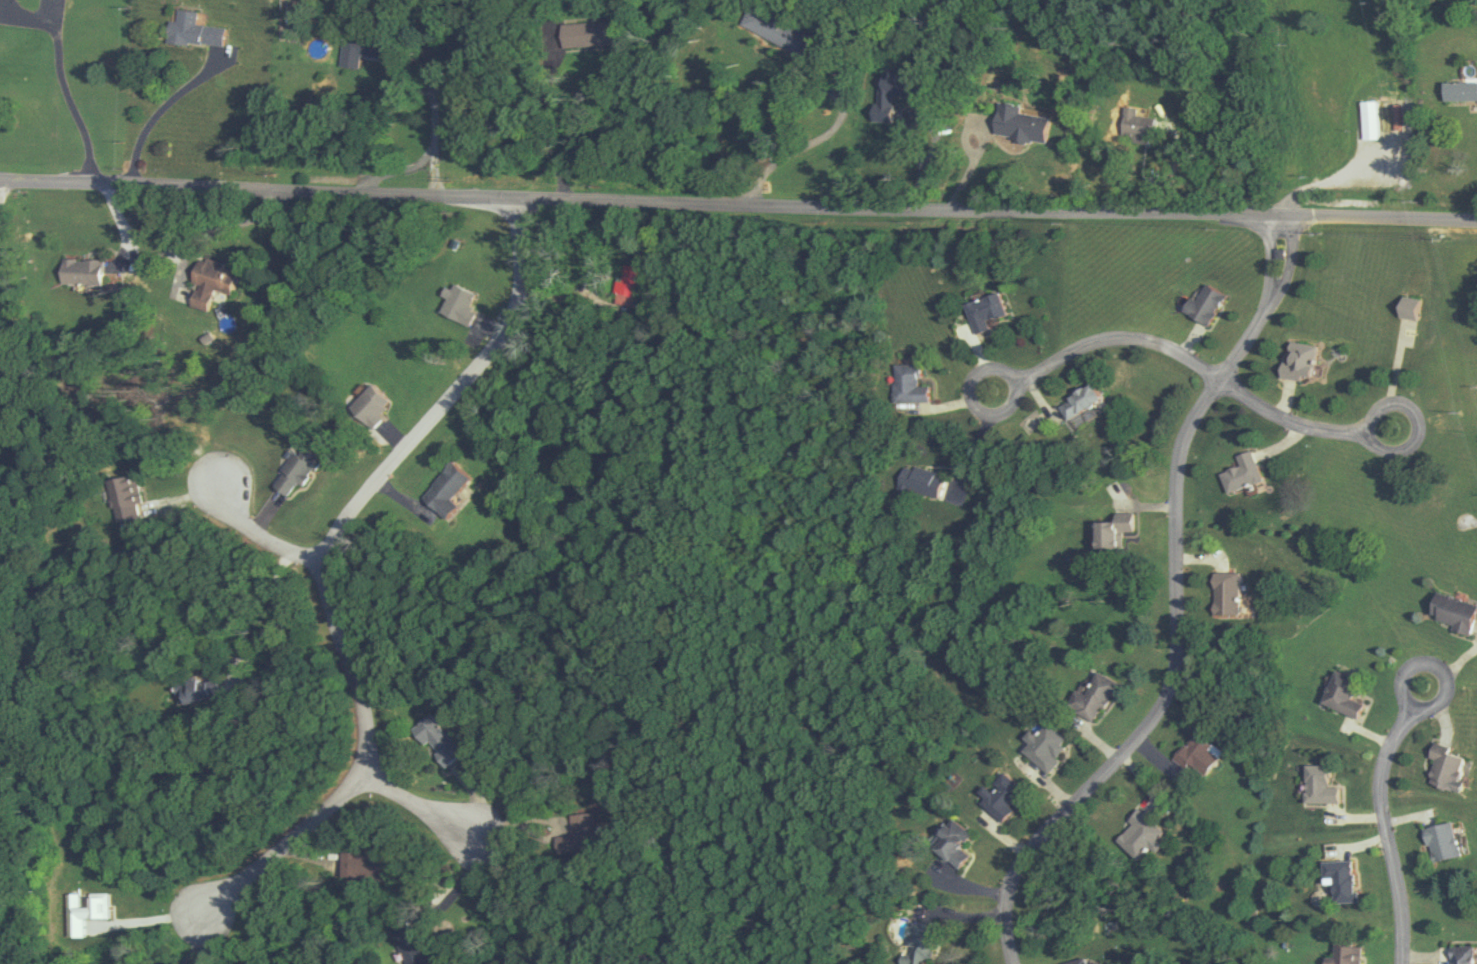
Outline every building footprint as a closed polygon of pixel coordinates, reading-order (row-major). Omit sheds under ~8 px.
[(788,25),(745,4),(734,25),(777,46),(788,25)] [(195,12),(175,11),(174,21),(165,21),(164,43),(220,47),(221,27),(194,25),(195,12)] [(557,46),(598,46),(598,24),(557,24),(557,46)] [(341,32),(339,68),(359,69),(359,58),(383,59),(384,35),(341,32)] [(1439,83),(1439,103),(1476,103),(1476,83),(1439,83)] [(890,123),(890,99),(902,99),(902,85),(870,85),(870,123),(890,123)] [(1376,102),(1360,102),(1360,140),(1376,140),(1376,102)] [(985,137),(1038,145),(1043,113),(989,106),(985,137)] [(1132,109),(1117,109),(1115,142),(1148,144),(1149,118),(1132,117),(1132,109)] [(248,271),(205,258),(197,286),(240,299),(248,271)] [(69,260),(69,285),(110,285),(110,260),(69,260)] [(644,306),(644,265),(619,265),(619,306),(644,306)] [(467,308),(475,295),(452,283),(437,311),(468,327),(476,312),(467,308)] [(1188,297),(1179,310),(1205,326),(1224,296),(1204,283),(1193,300),(1188,297)] [(1005,313),(999,292),(965,302),(974,334),(989,329),(986,319),(1005,313)] [(1415,320),(1422,300),(1400,293),(1393,313),(1415,320)] [(1314,344),(1283,341),(1281,378),(1312,380),(1314,344)] [(893,401),(926,402),(926,384),(916,384),(916,364),(893,363),(893,401)] [(1066,420),(1098,398),(1086,382),(1054,404),(1066,420)] [(370,429),(391,403),(367,383),(346,409),(370,429)] [(268,484),(286,498),(315,457),(297,444),(268,484)] [(1224,492),(1260,481),(1250,449),(1234,454),(1238,465),(1218,471),(1224,492)] [(441,518),(453,503),(448,499),(466,477),(448,462),(417,498),(441,518)] [(897,488),(938,498),(943,473),(902,464),(897,488)] [(148,520),(142,481),(115,485),(121,524),(148,520)] [(1091,550),(1119,550),(1120,530),(1134,530),(1135,512),(1111,511),(1111,520),(1091,519),(1091,550)] [(1237,617),(1237,572),(1210,573),(1211,617),(1237,617)] [(1449,630),(1467,634),(1475,602),(1432,591),(1425,616),(1451,622),(1449,630)] [(1319,702),(1357,718),(1363,703),(1350,697),(1358,679),(1333,668),(1319,702)] [(1094,721),(1116,682),(1095,670),(1083,694),(1074,689),(1065,706),(1094,721)] [(225,679),(182,679),(182,701),(225,701),(225,679)] [(410,730),(424,746),(425,744),(445,766),(463,749),(430,712),(410,730)] [(1020,752),(1045,771),(1069,741),(1045,721),(1034,735),(1028,730),(1022,738),(1027,742),(1020,752)] [(1219,752),(1192,731),(1171,758),(1198,779),(1219,752)] [(1426,783),(1454,791),(1463,757),(1444,752),(1446,745),(1430,741),(1426,756),(1433,758),(1426,783)] [(1302,802),(1337,802),(1337,786),(1328,786),(1328,764),(1302,764),(1302,802)] [(986,788),(982,784),(975,791),(982,798),(978,803),(997,820),(1023,791),(1002,771),(986,788)] [(1123,819),(1128,824),(1114,839),(1135,860),(1147,847),(1153,852),(1160,844),(1155,839),(1161,832),(1135,807),(1123,819)] [(969,834),(952,817),(927,843),(954,869),(968,855),(958,845),(969,834)] [(1458,856),(1450,821),(1422,827),(1430,863),(1458,856)] [(587,835),(560,833),(559,854),(585,855),(587,835)] [(390,878),(390,851),(341,851),(341,878),(390,878)] [(1320,878),(1330,878),(1331,903),(1353,902),(1352,860),(1320,861),(1320,878)] [(929,924),(908,922),(905,953),(898,953),(897,963),(926,963),(929,924)] [(402,936),(402,949),(417,950),(417,936),(402,936)] [(1358,946),(1350,945),(1350,940),(1331,940),(1331,957),(1320,957),(1320,963),(1358,963),(1358,946)] [(1473,945),(1448,946),(1448,963),(1473,963),(1473,945)]
